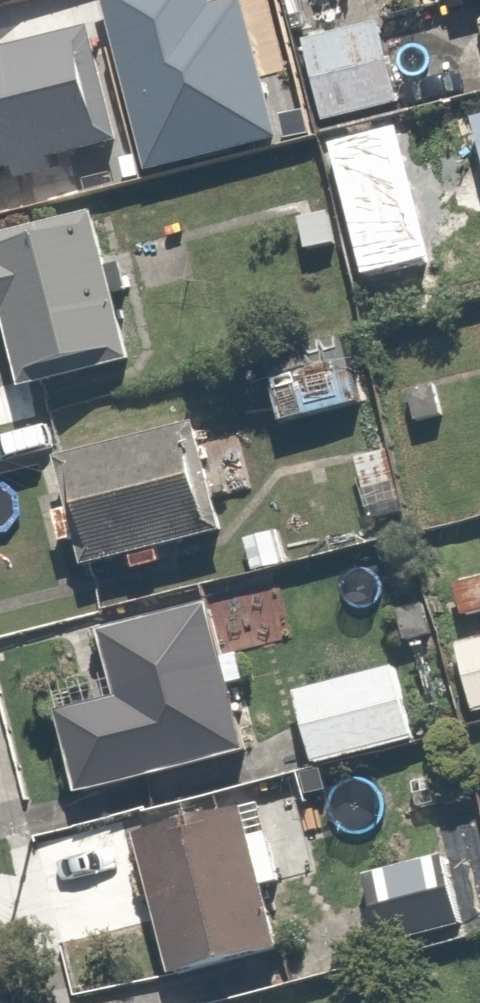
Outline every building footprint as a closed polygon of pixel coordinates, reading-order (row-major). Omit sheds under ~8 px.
[(199,83),(258,66),(239,0),(176,0),(199,83)] [(441,9),(479,0),(439,0),(441,9)] [(0,47),(0,220),(25,213),(15,179),(130,148),(97,21),(0,47)] [(398,22),(306,44),(327,135),(419,113),(398,22)] [(0,256),(0,333),(9,331),(26,394),(145,362),(108,227),(0,256)] [(188,423),(61,459),(93,569),(220,533),(188,423)] [(212,607),(98,634),(116,707),(60,721),(79,802),(249,762),(212,607)] [(453,651),(471,720),(479,718),(479,644),(453,651)] [(393,665),(291,695),(314,774),(416,745),(393,665)] [(291,888),(277,836),(253,843),(243,806),(134,836),(175,986),(284,955),(267,894),(291,888)] [(419,848),(353,868),(382,960),(448,940),(419,848)]
